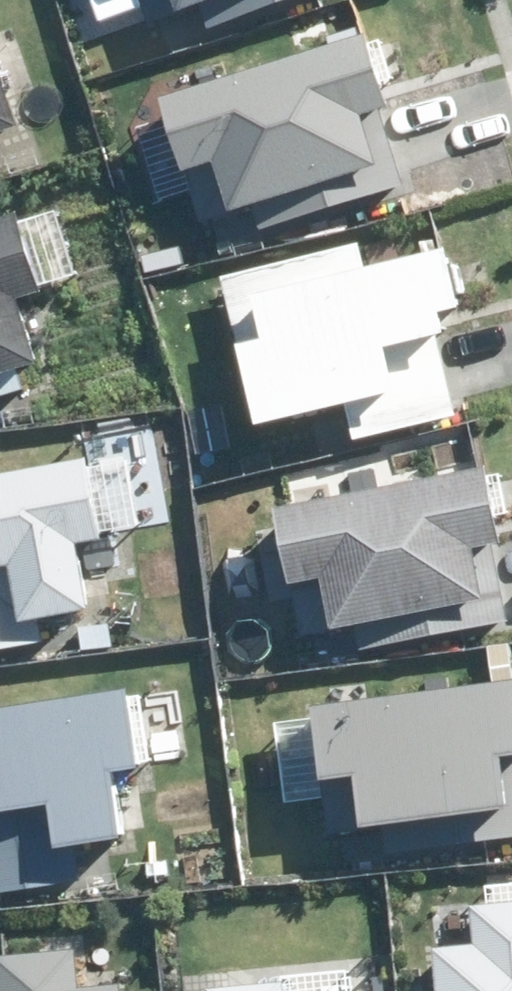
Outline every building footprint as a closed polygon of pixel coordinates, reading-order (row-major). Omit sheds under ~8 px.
[(105,10),(135,0),(102,0),(105,10)] [(158,16),(202,0),(152,0),(158,16)] [(216,19),(269,0),(210,0),(216,19)] [(377,23),(162,87),(201,217),(259,200),(265,218),(410,175),(387,97),(398,94),(377,23)] [(24,119),(0,48),(0,127),(24,119)] [(29,198),(0,207),(0,370),(48,356),(29,293),(56,285),(29,198)] [(369,232),(227,265),(265,422),(351,402),(358,431),(461,407),(441,325),(453,322),(448,302),(473,296),(459,233),(374,253),(369,232)] [(0,464),(0,644),(52,635),(47,606),(99,597),(88,533),(111,529),(97,447),(0,464)] [(283,497),(307,625),(362,615),(367,638),(511,610),(511,591),(502,537),(511,535),(496,457),(283,497)] [(314,701),(329,828),(412,819),(415,843),(511,832),(511,669),(361,687),(362,695),(314,701)] [(0,701),(0,888),(90,873),(84,837),(136,829),(124,758),(149,754),(137,678),(0,701)] [(473,893),(476,933),(436,936),(440,990),(511,990),(511,890),(473,893)] [(0,945),(4,990),(123,990),(122,973),(83,976),(80,938),(0,945)] [(295,967),(213,975),(214,990),(297,990),(295,967)]
